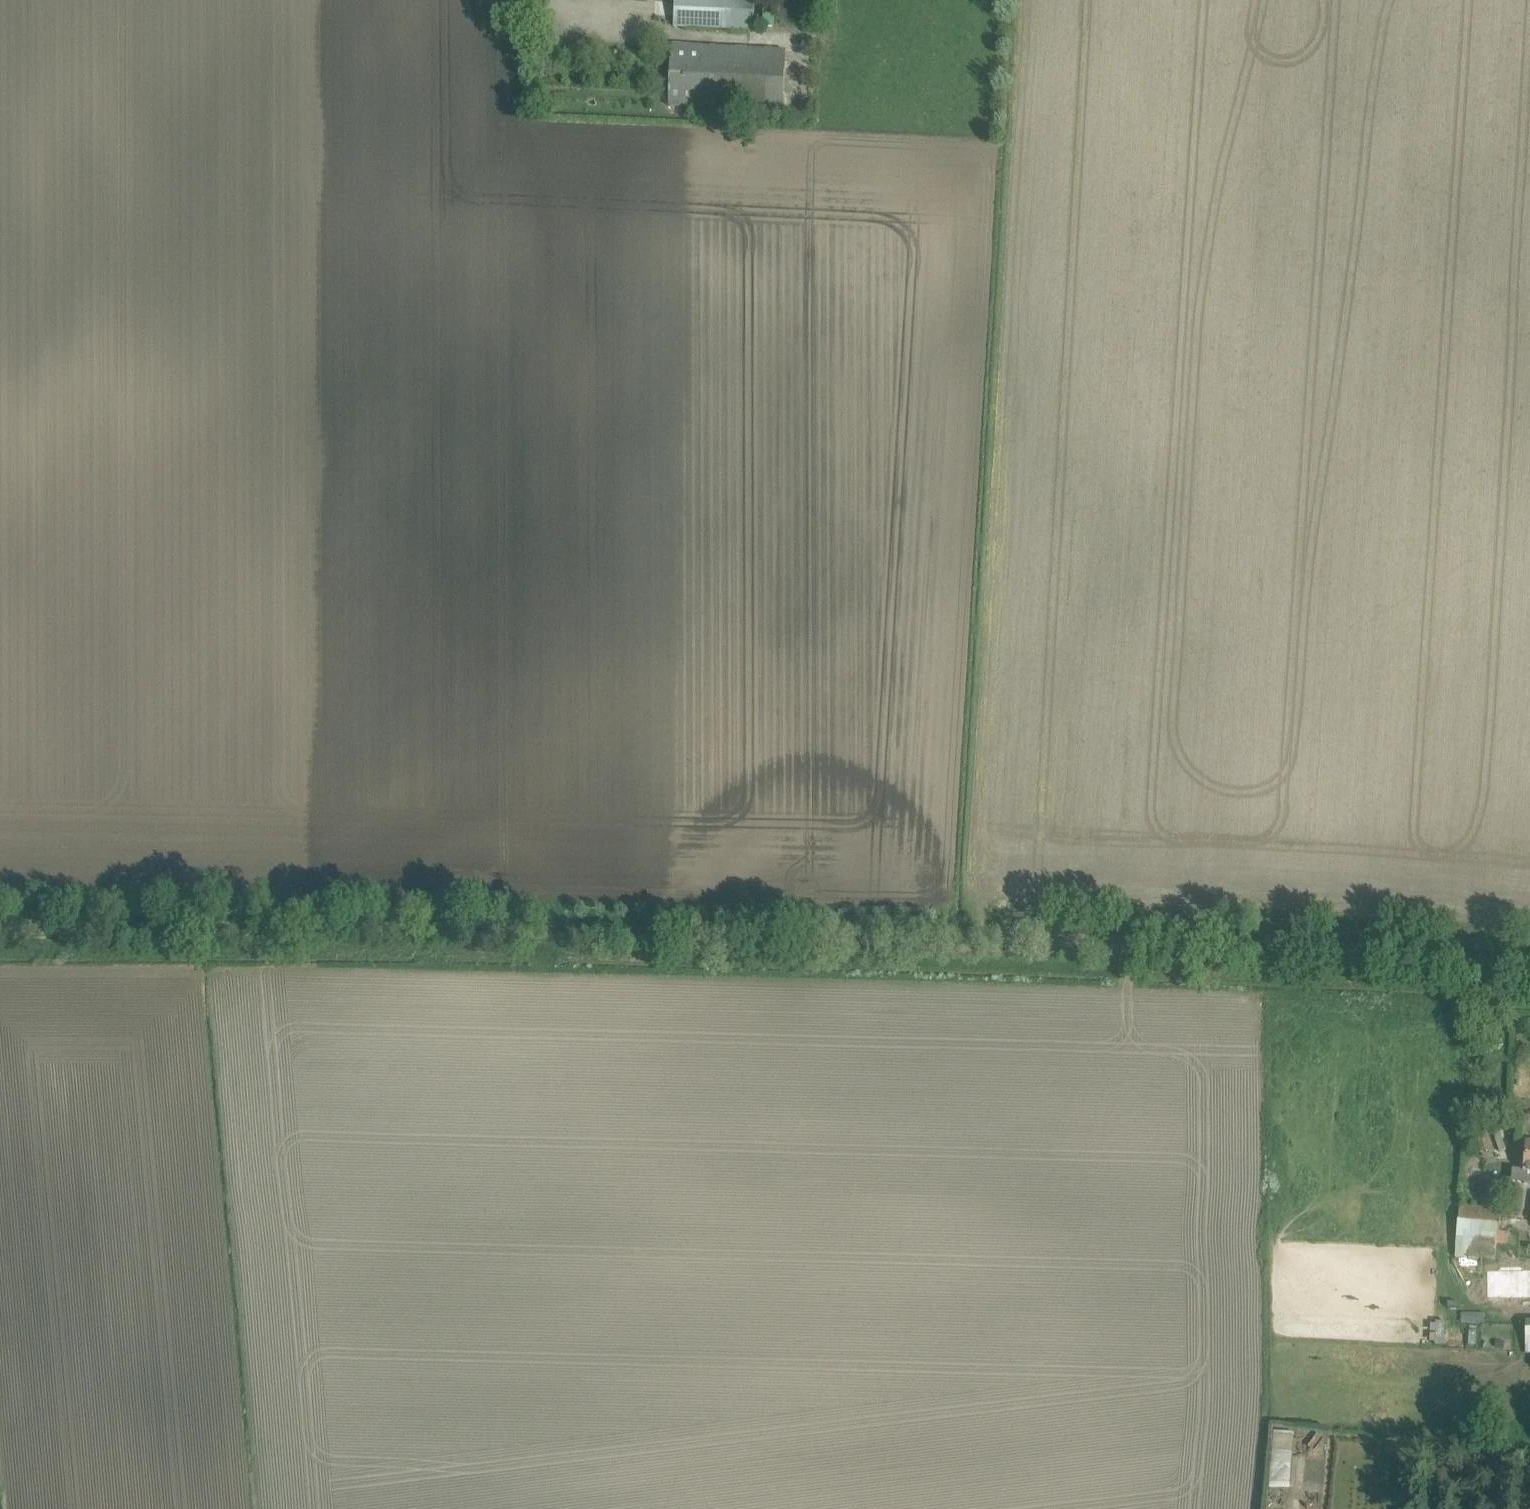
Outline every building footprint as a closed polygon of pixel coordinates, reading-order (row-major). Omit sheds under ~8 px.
[(675,26),(752,30),(753,0),(676,0),(675,26)] [(670,106),(783,112),(786,51),(672,45),(670,106)] [(1455,1257),(1495,1260),(1499,1208),(1459,1205),(1455,1257)] [(1529,1301),(1529,1269),(1486,1269),(1486,1301),(1529,1301)] [(1292,1488),(1295,1430),(1273,1429),(1271,1487),(1292,1488)]
